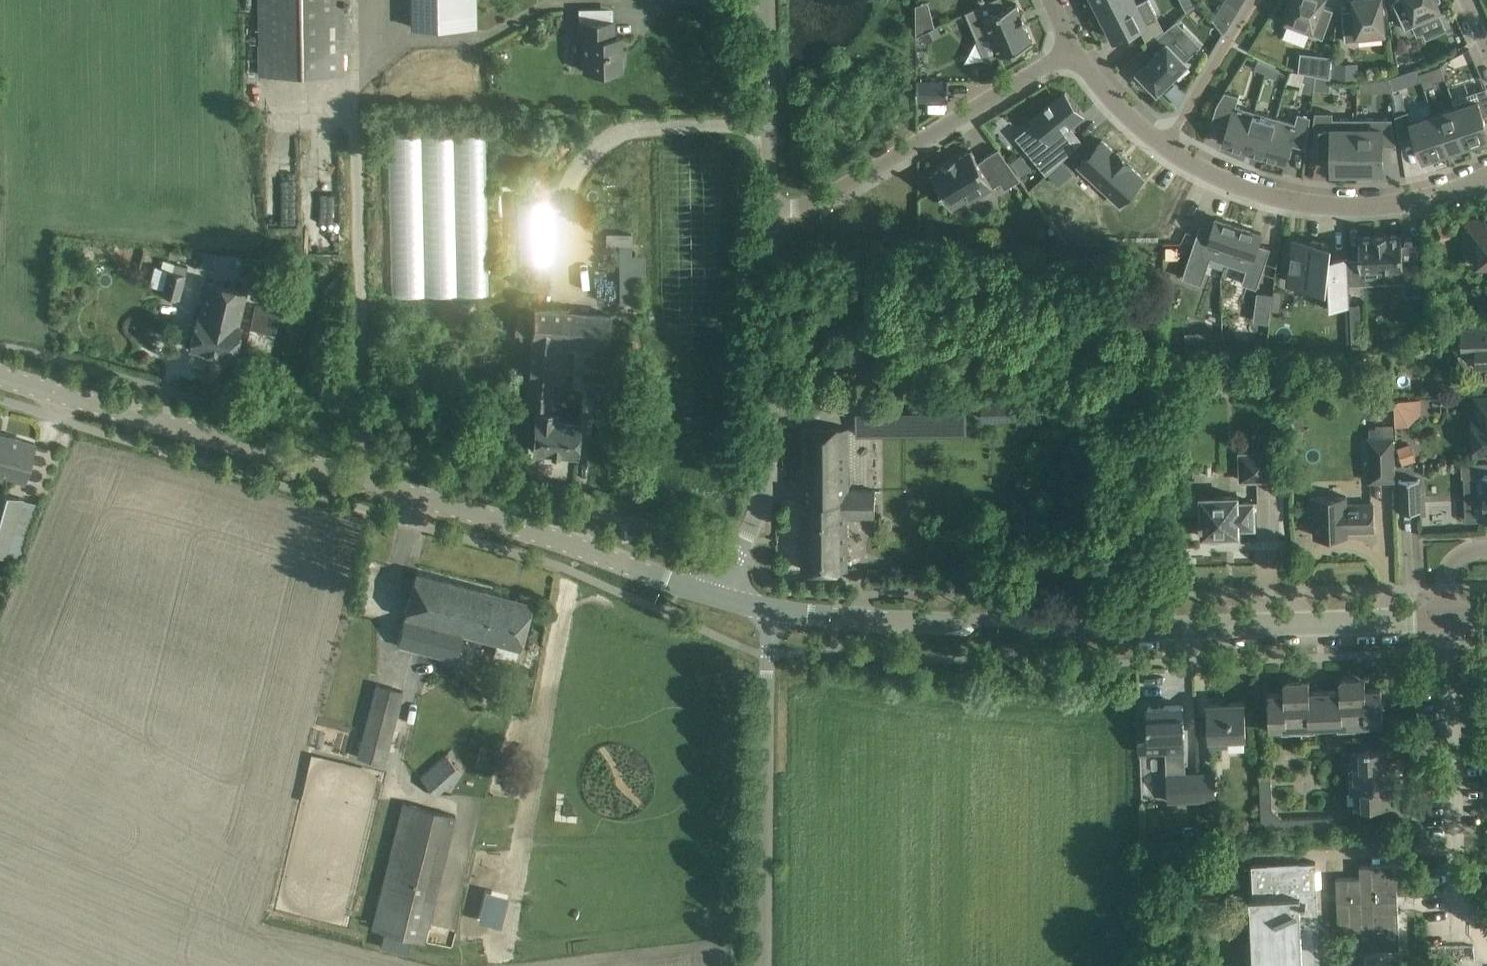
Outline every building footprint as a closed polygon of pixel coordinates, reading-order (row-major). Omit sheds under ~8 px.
[(343,53),(342,0),(259,0),(260,74),(343,73),(343,53)] [(477,0),(411,0),(411,28),(478,27),(477,0)] [(966,12),(977,38),(991,32),(1001,55),(1003,54),(1004,57),(1017,51),(1016,49),(1032,42),(1025,24),(1026,24),(1022,13),(1021,14),(1016,3),(1005,8),(1002,0),(991,0),(966,12)] [(1095,2),(1105,20),(1137,3),(1136,0),(1099,0),(1095,2)] [(1114,39),(1158,17),(1149,0),(1144,0),(1137,3),(1105,20),(1114,39)] [(1323,38),(1333,9),(1322,5),(1323,0),(1290,0),(1286,10),(1289,12),(1285,24),(1323,38)] [(1385,37),(1381,0),(1354,0),(1354,9),(1342,10),(1345,41),(1385,37)] [(1393,1),(1405,29),(1442,13),(1437,0),(1394,0),(1393,1)] [(930,29),(927,18),(916,22),(916,35),(923,32),(930,29)] [(582,40),(583,70),(621,70),(621,37),(614,37),(613,21),(578,21),(578,40),(582,40)] [(930,29),(923,32),(927,40),(939,34),(936,26),(930,29)] [(1143,75),(1140,78),(1150,88),(1153,85),(1157,90),(1186,61),(1185,60),(1189,56),(1172,39),(1176,35),(1168,27),(1148,43),(1157,53),(1139,71),(1143,75)] [(1301,53),(1299,71),(1303,72),(1314,74),(1315,74),(1329,77),(1331,56),(1301,53)] [(1258,60),(1254,67),(1266,72),(1269,65),(1258,60)] [(1357,79),(1357,63),(1331,62),(1331,79),(1357,79)] [(1269,65),(1266,72),(1276,77),(1279,70),(1269,65)] [(1429,68),(1419,71),(1424,87),(1434,84),(1433,80),(1429,68)] [(1303,80),(1301,90),(1311,92),(1314,74),(1303,72),(1301,80),(1303,80)] [(1401,72),(1389,76),(1393,88),(1405,84),(1401,72)] [(1315,74),(1313,88),(1329,89),(1330,77),(1329,77),(1315,74)] [(1371,79),(1360,80),(1361,90),(1371,90),(1371,79)] [(917,80),(917,100),(949,100),(949,80),(917,80)] [(1453,98),(1456,107),(1468,143),(1486,136),(1486,125),(1484,115),(1486,114),(1486,89),(1486,87),(1453,98)] [(1216,104),(1212,121),(1227,125),(1222,142),(1243,148),(1254,110),(1236,105),(1239,95),(1225,90),(1216,104)] [(1044,134),(1026,148),(1046,172),(1047,173),(1048,172),(1079,144),(1078,143),(1074,138),(1066,128),(1070,125),(1071,125),(1083,114),(1066,93),(1065,92),(1032,119),(1034,121),(1044,134)] [(1455,107),(1433,115),(1445,150),(1468,143),(1456,107),(1453,98),(1452,98),(1455,107)] [(1254,110),(1243,148),(1265,154),(1276,116),(1254,110)] [(1414,133),(1423,158),(1445,150),(1433,115),(1412,122),(1408,111),(1395,115),(1399,138),(1414,133)] [(1276,116),(1265,154),(1286,161),(1291,143),(1306,148),(1310,116),(1298,112),(1295,122),(1276,116)] [(1315,112),(1313,124),(1314,156),(1331,156),(1331,170),(1357,170),(1357,118),(1333,118),(1333,112),(1315,112)] [(1392,118),(1357,118),(1357,170),(1383,170),(1383,144),(1396,145),(1392,118)] [(390,133),(393,295),(490,293),(486,131),(390,133)] [(1103,139),(1077,163),(1115,204),(1122,198),(1132,210),(1131,214),(1158,227),(1172,198),(1145,185),(1140,194),(1134,187),(1141,181),(1128,166),(1129,165),(1118,152),(1116,154),(1103,139)] [(957,159),(956,157),(946,163),(947,165),(932,174),(950,203),(965,194),(967,197),(998,178),(1004,187),(1020,177),(999,148),(985,156),(985,157),(978,161),(971,150),(957,159)] [(1020,155),(1010,163),(1017,173),(1028,164),(1020,155)] [(1071,172),(1060,161),(1048,172),(1058,183),(1071,172)] [(548,259),(545,198),(515,199),(518,240),(507,241),(509,261),(548,259)] [(1239,225),(1216,217),(1213,228),(1200,223),(1182,277),(1201,284),(1210,257),(1226,262),(1239,225)] [(1486,264),(1486,220),(1462,221),(1463,240),(1475,239),(1476,264),(1486,264)] [(1258,243),(1262,232),(1239,225),(1226,262),(1246,269),(1242,282),(1257,287),(1270,247),(1258,243)] [(607,233),(607,245),(618,245),(619,254),(631,254),(631,245),(631,233),(607,233)] [(1360,237),(1360,236),(1359,236),(1360,271),(1362,271),(1382,270),(1382,276),(1403,275),(1404,295),(1420,294),(1419,266),(1403,267),(1402,234),(1400,234),(1400,235),(1387,235),(1387,233),(1374,234),(1374,236),(1360,237)] [(1291,268),(1289,282),(1323,285),(1321,306),(1332,305),(1332,304),(1336,304),(1336,305),(1348,304),(1348,306),(1350,306),(1348,257),(1346,257),(1346,259),(1338,259),(1333,259),(1333,263),(1327,263),(1327,257),(1329,244),(1321,244),(1317,243),(1317,242),(1301,240),(1294,239),(1293,254),(1291,254),(1291,255),(1293,255),(1291,266),(1290,266),(1290,267),(1291,267),(1291,268)] [(1177,245),(1165,245),(1166,258),(1178,258),(1177,245)] [(186,274),(185,274),(187,266),(174,263),(172,271),(169,270),(162,294),(179,299),(186,274)] [(632,303),(631,274),(619,275),(619,276),(619,303),(632,303)] [(246,290),(226,286),(208,281),(199,315),(197,315),(189,348),(233,358),(241,325),(238,324),(246,290)] [(1272,295),(1272,298),(1282,299),(1283,290),(1273,289),(1272,295)] [(1257,293),(1256,303),(1271,305),(1272,298),(1272,295),(1257,293)] [(275,333),(281,311),(256,305),(250,327),(275,333)] [(552,391),(553,382),(556,340),(567,340),(608,344),(611,314),(534,308),(532,338),(533,338),(528,389),(552,391)] [(1486,366),(1486,328),(1468,329),(1461,329),(1462,354),(1476,353),(1477,366),(1486,366)] [(1199,333),(1187,333),(1187,349),(1199,349),(1219,349),(1219,333),(1199,333)] [(556,340),(553,382),(564,383),(567,340),(556,340)] [(1434,396),(1434,384),(1422,384),(1423,396),(1434,396)] [(536,410),(534,431),(533,451),(577,454),(579,421),(555,419),(556,411),(551,411),(551,407),(555,407),(557,391),(552,391),(528,389),(527,404),(537,405),(536,410)] [(1422,395),(1393,397),(1395,422),(1423,421),(1422,395)] [(982,399),(983,420),(1042,417),(1041,414),(1048,413),(1047,397),(982,399)] [(1486,452),(1486,398),(1476,398),(1477,418),(1473,418),(1474,452),(1486,452)] [(856,413),(857,436),(904,435),(903,412),(856,413)] [(1369,438),(1370,480),(1395,479),(1394,438),(1394,424),(1376,425),(1376,427),(1369,428),(1369,438)] [(822,428),(802,428),(802,569),(848,568),(848,563),(848,544),(848,505),(875,505),(875,490),(848,490),(848,477),(848,465),(848,428),(822,428)] [(29,462),(35,443),(0,433),(0,473),(24,480),(29,462)] [(1416,459),(1410,443),(1396,448),(1402,464),(1416,459)] [(1241,480),(1257,479),(1256,453),(1240,453),(1241,480)] [(1461,463),(1462,477),(1464,476),(1466,520),(1481,519),(1482,521),(1486,520),(1486,474),(1486,462),(1461,463)] [(1400,480),(1401,510),(1420,509),(1418,479),(1400,480)] [(0,493),(0,554),(6,556),(21,499),(0,493)] [(1202,525),(1203,534),(1207,534),(1207,538),(1220,538),(1220,534),(1239,533),(1239,527),(1254,526),(1254,501),(1238,502),(1238,495),(1202,496),(1202,502),(1198,502),(1198,513),(1202,513),(1202,519),(1200,519),(1200,525),(1202,525)] [(1315,535),(1336,534),(1347,534),(1347,530),(1374,529),(1373,503),(1346,504),(1346,496),(1310,497),(1311,516),(1314,516),(1315,535)] [(1042,504),(1009,505),(1009,524),(1043,523),(1042,504)] [(416,572),(411,591),(404,616),(405,616),(397,645),(456,660),(464,632),(520,647),(532,602),(416,572)] [(1325,690),(1326,725),(1355,724),(1353,689),(1357,689),(1357,684),(1358,684),(1358,678),(1342,679),(1340,681),(1340,690),(1325,690)] [(1355,724),(1383,722),(1381,688),(1365,689),(1365,678),(1358,678),(1358,684),(1357,684),(1357,689),(1353,689),(1355,724)] [(1284,692),(1268,693),(1270,727),(1298,726),(1297,692),(1301,691),(1301,687),(1302,687),(1302,680),(1286,681),(1284,684),(1284,692)] [(1309,680),(1302,680),(1302,687),(1301,687),(1301,691),(1297,692),(1298,726),(1326,725),(1325,690),(1309,691),(1309,680)] [(376,685),(362,741),(368,743),(364,760),(386,765),(404,692),(376,685)] [(1208,703),(1209,723),(1210,738),(1211,738),(1211,746),(1228,745),(1227,737),(1246,736),(1244,702),(1208,703)] [(1148,706),(1149,726),(1149,737),(1139,737),(1140,752),(1184,750),(1183,736),(1184,736),(1183,704),(1148,706)] [(1374,735),(1353,736),(1354,770),(1355,776),(1389,775),(1389,770),(1394,770),(1394,769),(1400,768),(1399,762),(1389,762),(1388,746),(1374,747),(1374,735)] [(446,755),(421,778),(437,796),(462,773),(446,755)] [(1398,787),(1400,785),(1400,768),(1394,769),(1394,770),(1389,770),(1389,775),(1355,776),(1356,805),(1390,803),(1390,787),(1398,787)] [(1200,799),(1199,773),(1168,775),(1169,801),(1200,799)] [(1199,773),(1200,799),(1216,799),(1215,773),(1199,773)] [(1271,774),(1260,774),(1260,783),(1272,782),(1271,774)] [(1260,783),(1260,791),(1272,791),(1272,782),(1260,783)] [(1260,791),(1261,800),(1272,799),(1272,791),(1260,791)] [(1272,799),(1261,800),(1261,801),(1261,808),(1272,808),(1272,799)] [(403,801),(371,929),(392,934),(424,942),(424,940),(435,899),(405,892),(426,808),(403,801)] [(1261,808),(1262,821),(1266,825),(1277,813),(1272,808),(1261,808)] [(1282,818),(1277,813),(1266,825),(1272,830),(1283,830),(1282,818)] [(1316,816),(1308,817),(1308,828),(1317,828),(1316,816)] [(1316,816),(1317,828),(1325,828),(1325,816),(1316,816)] [(1333,816),(1325,816),(1325,828),(1334,827),(1333,816)] [(1291,817),(1282,818),(1283,830),(1291,829),(1291,817)] [(1299,817),(1291,817),(1291,829),(1300,829),(1299,817)] [(1308,817),(1299,817),(1300,829),(1308,828),(1308,817)] [(1192,826),(1184,827),(1185,838),(1193,837),(1192,826)] [(1339,935),(1401,932),(1398,858),(1336,861),(1339,935)] [(1316,862),(1299,862),(1299,864),(1269,865),(1269,863),(1252,864),(1253,897),(1249,897),(1253,965),(1321,965),(1316,862)]
